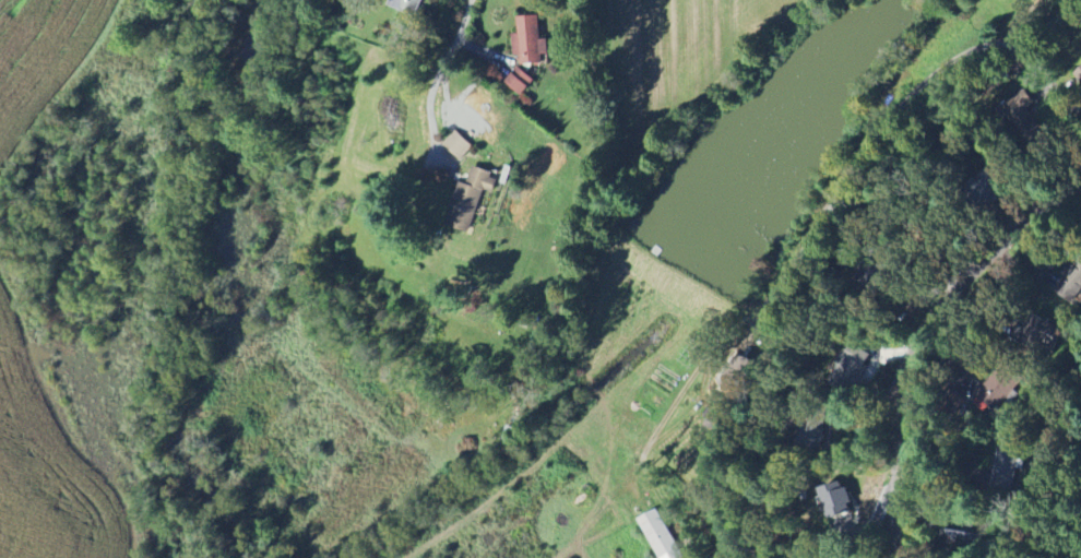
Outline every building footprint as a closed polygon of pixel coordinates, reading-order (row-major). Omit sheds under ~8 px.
[(390,5),(417,15),(422,0),(392,0),(390,5)] [(512,33),(513,56),(519,55),(519,64),(540,63),(540,57),(547,57),(546,39),(538,39),(537,15),(516,16),(517,33),(512,33)] [(503,82),(520,95),(533,80),(516,66),(503,82)] [(471,145),(453,130),(440,145),(458,160),(471,145)] [(456,180),(441,223),(467,233),(482,192),(491,195),(498,177),(470,167),(464,183),(456,180)] [(747,353),(751,347),(743,342),(717,382),(729,390),(752,356),(747,353)] [(829,381),(850,393),(871,356),(850,344),(829,381)] [(805,426),(806,446),(823,445),(821,425),(805,426)] [(514,444),(520,432),(507,426),(501,439),(514,444)] [(999,437),(1021,441),(1018,456),(1024,458),(1022,468),(1017,467),(1012,490),(989,485),(999,437)] [(818,487),(839,480),(841,487),(846,486),(852,501),(846,502),(848,510),(828,517),(818,487)] [(659,557),(682,557),(684,557),(657,509),(637,519),(659,557)] [(950,521),(978,527),(975,543),(947,536),(950,521)]
